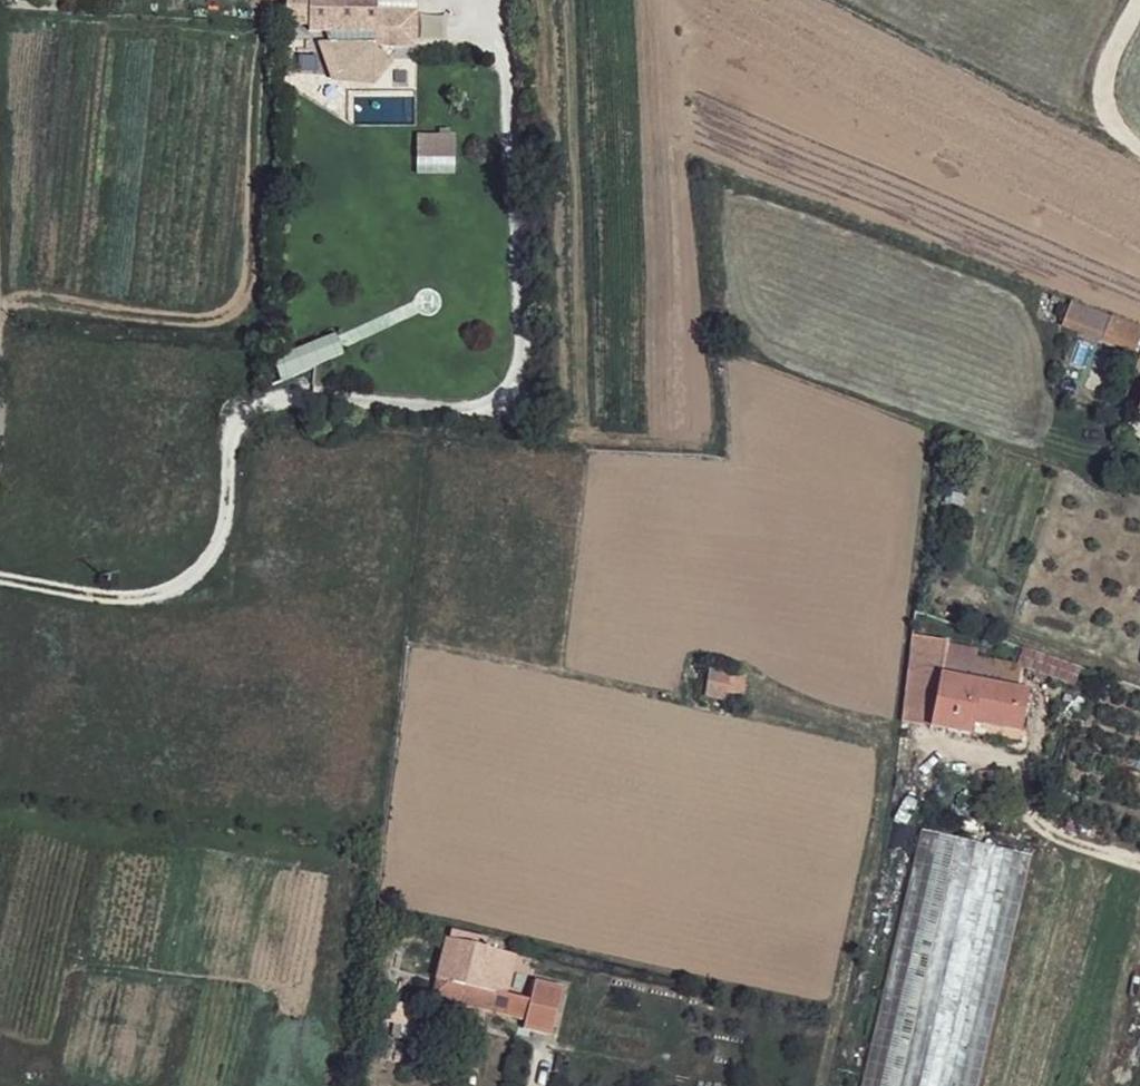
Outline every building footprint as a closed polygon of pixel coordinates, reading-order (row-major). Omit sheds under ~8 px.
[(287,23),(286,28),(310,29),(309,35),(326,36),(332,52),(341,78),(372,82),(387,66),(374,53),(375,51),(415,54),(417,20),(378,17),(380,0),(287,0),(287,23)] [(450,147),(413,146),(412,167),(449,168),(450,147)] [(1076,296),(1070,317),(1139,344),(1139,342),(1139,327),(1076,296)] [(977,638),(944,632),(940,664),(1017,675),(1020,652),(976,644),(977,638)] [(1017,675),(940,664),(933,717),(975,721),(976,711),(1024,716),(1029,677),(1017,675)] [(733,675),(710,671),(706,697),(729,701),(731,694),(733,675)] [(744,677),(733,675),(731,694),(743,696),(744,677)] [(1024,716),(976,711),(975,721),(1022,729),(1024,716)] [(918,839),(861,1085),(978,1085),(995,1014),(1029,866),(918,839)] [(530,1001),(506,996),(514,955),(510,954),(492,948),(486,948),(488,942),(451,933),(448,940),(440,981),(481,990),(477,1007),(527,1017),(530,1001)] [(481,990),(440,981),(437,998),(477,1007),(481,990)] [(565,989),(538,982),(528,1026),(555,1033),(565,989)]
